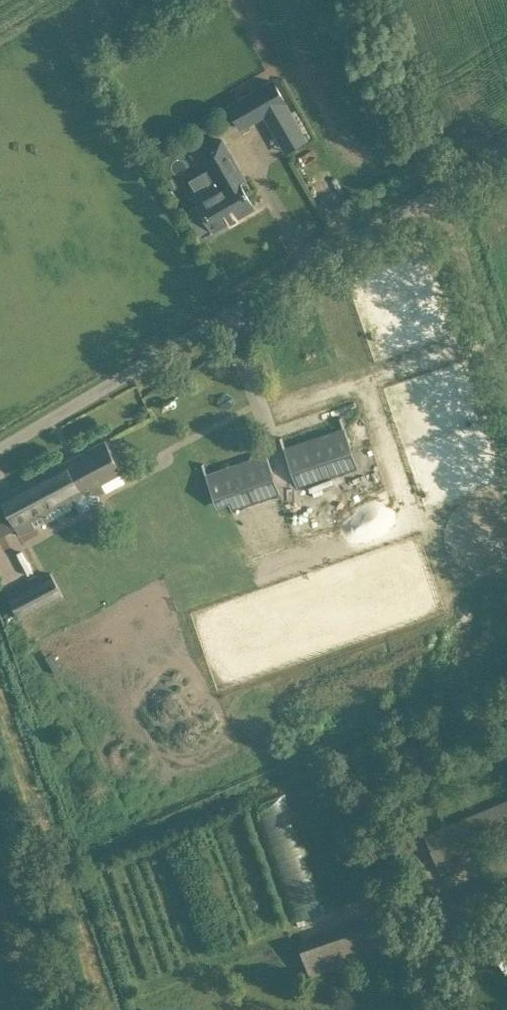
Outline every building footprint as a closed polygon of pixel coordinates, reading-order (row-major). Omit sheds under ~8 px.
[(229,106),(242,128),(286,102),(274,80),(229,106)] [(199,204),(185,212),(198,235),(212,227),(214,230),(230,221),(229,219),(252,206),(253,208),(254,207),(239,182),(245,178),(235,161),(222,138),(200,151),(209,168),(220,187),(197,200),(199,204)] [(346,430),(285,450),(298,489),(319,482),(321,490),(343,483),(341,475),(359,469),(346,430)] [(0,496),(0,537),(17,528),(20,535),(74,507),(77,505),(83,517),(104,506),(94,487),(123,471),(106,439),(0,496)] [(268,456),(207,477),(217,507),(230,502),(233,510),(240,508),(243,515),(265,508),(262,500),(281,494),(274,475),(268,456)] [(51,571),(7,594),(43,661),(60,652),(38,609),(64,596),(51,571)] [(321,910),(288,791),(255,800),(288,919),(321,910)] [(443,876),(475,863),(470,851),(506,836),(506,801),(426,835),(443,876)] [(506,899),(506,896),(500,880),(436,906),(444,924),(447,923),(451,932),(490,916),(486,908),(506,899)] [(377,922),(298,941),(306,974),(385,955),(377,922)]
